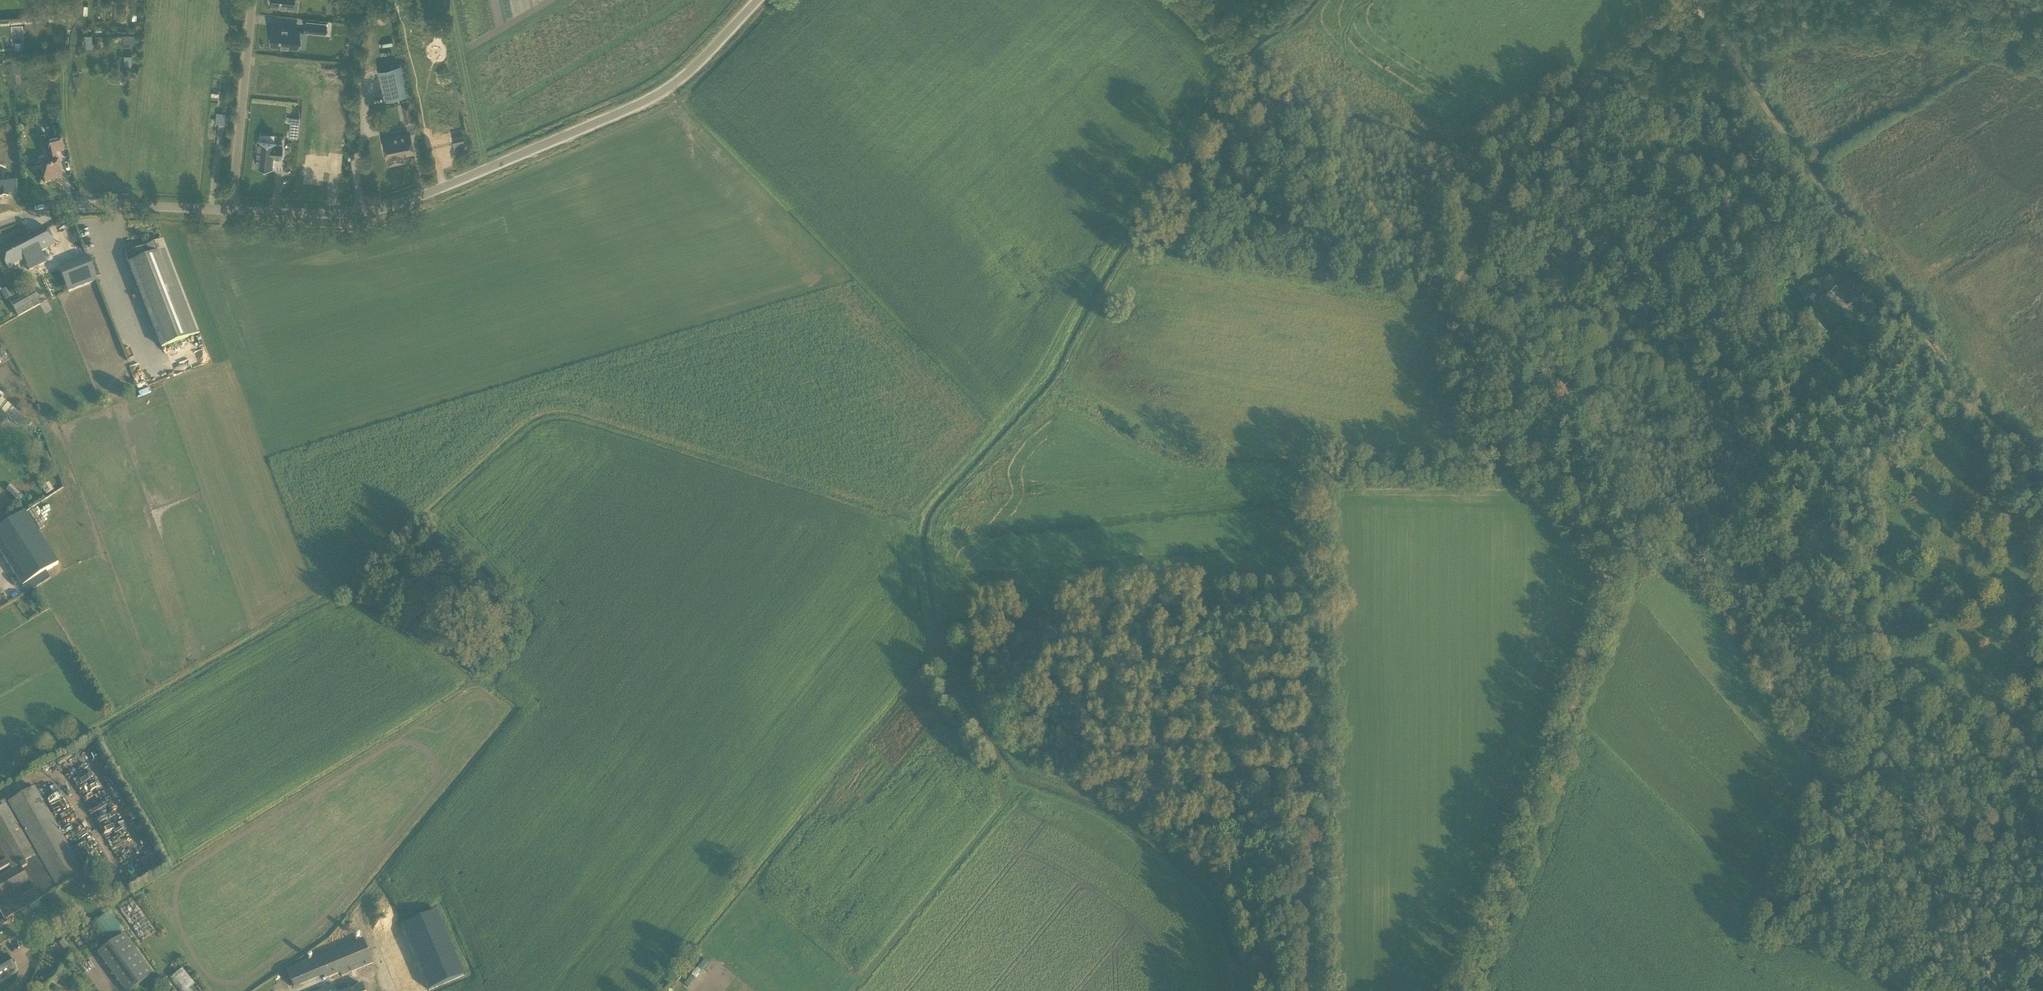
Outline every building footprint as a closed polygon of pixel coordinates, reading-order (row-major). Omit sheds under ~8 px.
[(395,1),(397,18),(411,16),(409,6),(408,6),(407,5),(406,5),(406,4),(404,5),(404,4),(402,4),(402,3),(400,3),(400,2),(399,3),(398,2),(397,2),(397,1),(395,1)] [(305,28),(305,31),(309,31),(325,33),(326,22),(306,20),(305,28)] [(282,27),(273,27),(271,44),(296,47),(298,29),(287,28),(287,27),(286,27),(286,28),(282,28),(283,27),(282,27)] [(19,61),(9,62),(10,72),(9,72),(11,91),(15,91),(14,81),(21,80),(19,61)] [(402,64),(378,69),(384,99),(407,95),(402,64)] [(401,104),(405,124),(413,122),(409,103),(401,104)] [(288,136),(297,136),(297,121),(288,121),(288,136)] [(410,133),(381,139),(385,158),(387,158),(388,164),(403,161),(402,154),(414,152),(410,133)] [(454,148),(465,145),(462,134),(451,137),(454,148)] [(44,143),(47,159),(40,161),(45,183),(62,179),(58,162),(57,162),(55,153),(64,151),(61,139),(44,143)] [(255,166),(271,168),(272,157),(281,157),(282,144),(274,143),(274,141),(257,140),(257,141),(255,141),(255,149),(256,149),(255,166)] [(304,166),(304,175),(306,175),(305,183),(321,185),(323,169),(329,169),(329,171),(339,172),(341,156),(331,155),(330,160),(324,159),(307,157),(306,167),(304,166)] [(15,193),(13,175),(7,176),(6,172),(0,173),(0,195),(15,193)] [(15,264),(24,260),(29,270),(46,262),(41,252),(55,245),(46,228),(0,250),(0,256),(6,268),(15,264)] [(126,255),(162,348),(199,334),(163,241),(126,255)] [(88,258),(59,269),(68,292),(97,280),(88,258)] [(1849,303),(1858,298),(1851,288),(1854,286),(1850,281),(1840,288),(1833,276),(1823,283),(1821,280),(1815,284),(1819,291),(1824,288),(1828,294),(1836,288),(1840,293),(1841,292),(1849,303)] [(1819,305),(1813,295),(1805,284),(1796,291),(1803,301),(1809,298),(1815,307),(1819,305)] [(18,317),(40,305),(30,286),(25,289),(26,291),(9,300),(18,317)] [(7,288),(1,292),(5,300),(12,297),(7,288)] [(17,425),(23,417),(8,404),(4,410),(7,412),(4,415),(17,425)] [(11,485),(6,490),(17,499),(21,494),(11,485)] [(31,580),(57,563),(30,520),(25,512),(0,528),(0,553),(21,586),(31,580)] [(9,866),(11,870),(0,876),(0,912),(4,920),(84,875),(35,788),(0,808),(0,871),(9,866)] [(120,907),(142,942),(159,931),(147,912),(143,915),(132,899),(120,907)] [(436,911),(401,926),(401,927),(429,990),(463,976),(464,976),(456,957),(436,912),(436,911)] [(124,933),(97,953),(124,990),(131,990),(154,975),(124,933)] [(362,939),(316,958),(323,977),(325,980),(340,974),(341,977),(372,964),(362,939)] [(66,954),(42,985),(49,990),(74,960),(66,954)] [(0,959),(0,980),(16,969),(7,955),(0,959)] [(181,990),(200,990),(182,968),(170,977),(181,990)]
